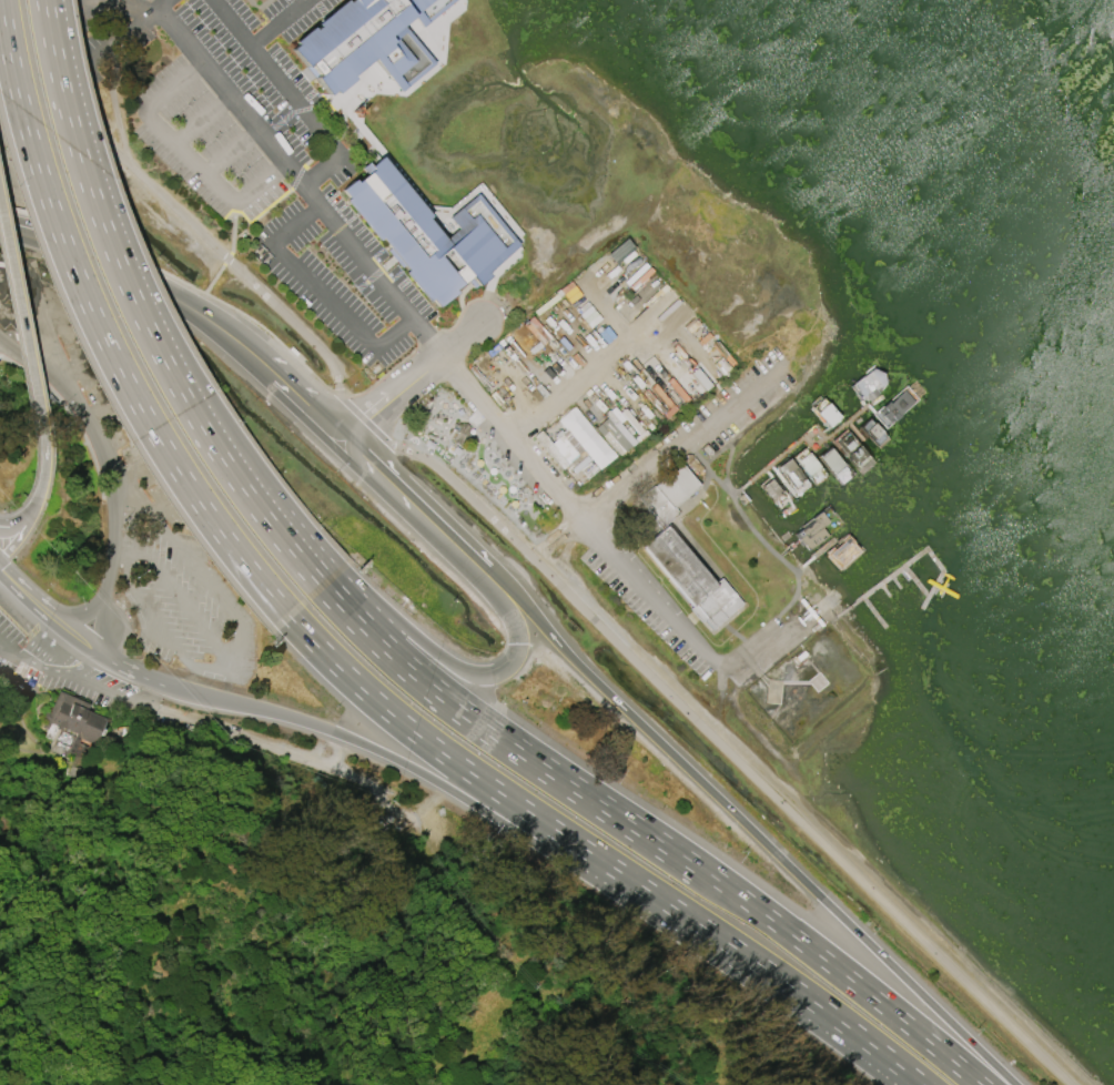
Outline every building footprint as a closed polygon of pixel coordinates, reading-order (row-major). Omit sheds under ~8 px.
[(287,54),(332,101),(371,68),(399,100),(438,65),(405,28),(414,20),(423,31),(458,1),(457,0),(346,0),(287,54)] [(381,160),(338,196),(445,320),(524,250),(477,195),(439,227),(381,160)] [(558,419),(575,406),(616,456),(599,469),(558,419)] [(620,456),(596,428),(607,418),(631,446),(620,456)] [(455,424),(460,427),(463,423),(474,427),(465,446),(455,442),(458,434),(452,430),(455,424)] [(561,469),(535,436),(540,432),(568,464),(561,469)] [(819,467),(808,453),(797,462),(808,476),(819,467)] [(774,467),(793,496),(808,487),(789,458),(774,467)] [(662,526),(639,498),(681,463),(700,485),(674,507),(678,513),(662,526)] [(666,526),(713,584),(720,578),(742,604),(711,630),(703,620),(701,622),(689,609),(692,607),(641,547),(666,526)] [(59,691),(89,704),(87,710),(107,719),(95,744),(82,739),(74,756),(69,752),(77,733),(62,728),(61,730),(57,728),(58,726),(51,722),(48,729),(43,728),(47,719),(44,718),(47,712),(49,713),(59,691)]
